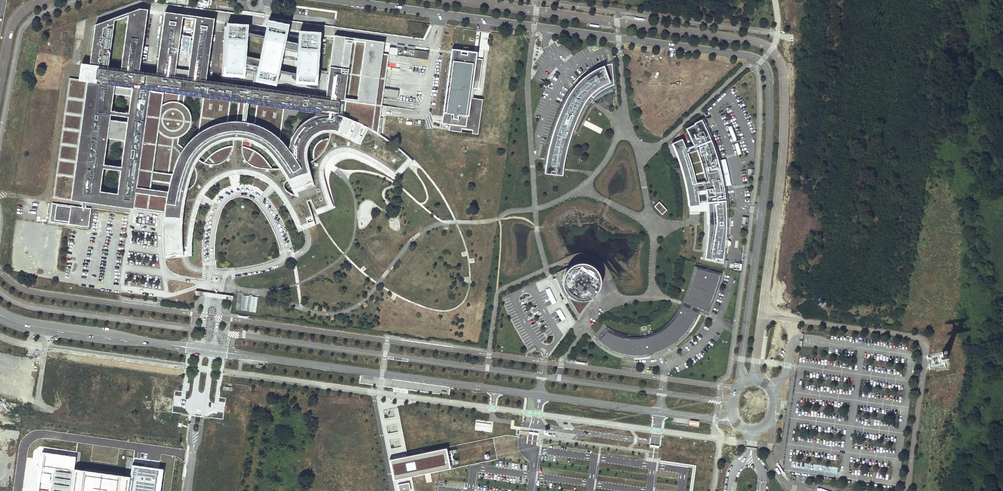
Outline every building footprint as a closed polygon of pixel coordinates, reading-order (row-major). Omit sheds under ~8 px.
[(140,12),(147,13),(148,10),(140,9),(95,25),(95,28),(114,21),(128,16),(140,12)] [(326,187),(323,178),(323,175),(323,171),(324,167),(325,164),(327,161),(329,158),(332,155),(335,153),(339,152),(343,152),(347,152),(351,153),(358,155),(369,161),(379,167),(388,173),(394,177),(410,159),(404,153),(399,148),(393,144),(386,139),(379,135),(380,129),(378,128),(388,54),(382,54),(383,45),(365,43),(357,100),(344,98),(352,41),(334,38),(326,97),(311,95),(319,36),(228,24),(220,83),(206,81),(214,22),(195,19),(191,52),(178,51),(183,18),(164,15),(156,74),(139,71),(147,13),(140,12),(128,16),(121,69),(108,67),(114,21),(95,28),(90,65),(89,65),(99,67),(99,69),(97,68),(96,79),(97,79),(97,83),(87,81),(87,82),(79,81),(79,80),(69,78),(53,198),(134,209),(134,208),(165,212),(164,221),(164,230),(164,240),(164,248),(165,256),(188,253),(188,249),(189,237),(190,225),(193,212),(197,201),(200,194),(204,188),(208,184),(213,180),(220,176),(226,173),(232,171),(239,171),(245,171),(249,171),(252,172),(258,174),(264,176),(270,180),(274,184),(279,190),(284,197),(290,205),(295,216),(300,226),(314,220),(312,214),(309,207),(307,202),(310,200),(313,206),(315,210),(331,204),(328,197),(326,187)] [(195,19),(214,22),(214,19),(165,12),(164,15),(183,18),(195,19)] [(365,43),(383,45),(384,42),(334,35),(334,38),(352,41),(365,43)] [(389,54),(427,59),(428,52),(390,47),(389,54)] [(451,48),(441,123),(449,124),(448,130),(460,132),(461,128),(472,130),(472,133),(478,134),(482,100),(472,98),(473,88),(478,89),(482,59),(475,58),(476,52),(451,48)] [(583,99),(588,93),(591,96),(596,91),(603,87),(612,84),(611,62),(601,64),(589,70),(580,76),(575,81),(572,84),(566,93),(560,104),(555,116),(550,130),(547,144),(544,157),(542,172),(560,174),(561,165),(563,157),(565,146),(567,137),(571,128),(574,118),(578,109),(583,99)] [(87,81),(97,83),(97,79),(96,79),(97,68),(99,69),(99,67),(89,65),(90,65),(81,63),(79,80),(79,81),(87,82),(87,81)] [(708,239),(705,258),(722,262),(726,237),(727,214),(726,195),(723,177),(719,158),(712,140),(702,120),(686,129),(693,145),(686,147),(682,139),(672,144),(678,158),(683,172),(687,189),(688,207),(701,206),(699,191),(707,191),(708,204),(709,223),(708,239)] [(331,204),(315,210),(317,215),(334,208),(332,203),(329,196),(327,187),(324,178),(324,175),(324,171),(325,167),(326,164),(328,161),(330,158),(333,156),(336,154),(339,153),(343,152),(347,153),(351,154),(358,156),(369,162),(378,167),(388,174),(395,180),(408,166),(413,161),(410,159),(394,177),(388,173),(379,167),(369,161),(358,155),(351,153),(347,152),(343,152),(339,152),(335,153),(332,155),(329,158),(327,161),(325,164),(324,167),(323,171),(323,175),(323,178),(326,187),(328,197),(331,204)] [(188,253),(165,256),(165,258),(181,257),(184,257),(192,256),(192,248),(192,237),(194,225),(197,213),(200,202),(204,195),(208,190),(212,186),(216,182),(222,179),(227,177),(233,175),(235,175),(239,174),(246,175),(252,176),(257,177),(263,180),(268,183),(272,187),(276,192),(281,199),(286,207),(292,217),(295,225),(298,232),(306,229),(308,228),(315,225),(314,220),(300,226),(295,216),(290,205),(284,197),(279,190),(274,184),(270,180),(264,176),(258,174),(252,172),(249,171),(245,171),(239,171),(232,171),(226,173),(220,176),(213,180),(208,184),(204,188),(200,194),(197,201),(193,212),(190,225),(189,237),(188,249),(188,253)] [(659,202),(654,206),(662,215),(667,210),(659,202)] [(91,209),(49,203),(46,223),(88,229),(91,209)] [(600,288),(601,283),(600,278),(598,274),(595,270),(591,267),(587,265),(582,264),(577,264),(572,266),(568,269),(565,273),(563,277),(562,282),(563,285),(563,287),(565,292),(568,296),(571,299),(576,301),(581,302),(586,301),(591,300),(595,297),(598,293),(600,288)] [(611,329),(604,324),(596,333),(592,337),(603,347),(612,352),(620,355),(629,357),(638,357),(649,355),(659,352),(668,347),(675,343),(682,337),(689,330),(693,322),(699,312),(706,315),(713,300),(717,286),(721,271),(693,264),(690,274),(687,285),(682,295),(678,303),(675,310),(670,317),(664,323),(658,327),(651,331),(642,334),(633,335),(625,334),(617,332),(611,329)] [(568,269),(558,274),(563,285),(562,282),(563,277),(565,273),(568,269)] [(579,316),(591,300),(586,301),(581,302),(576,301),(571,299),(568,296),(579,316)] [(393,458),(388,459),(393,479),(395,478),(397,478),(400,477),(408,475),(452,466),(448,447),(393,458)] [(38,490),(161,490),(164,469),(132,464),(131,476),(74,468),(76,457),(43,452),(38,490)] [(410,481),(398,484),(399,490),(406,490),(411,490),(410,481)]
